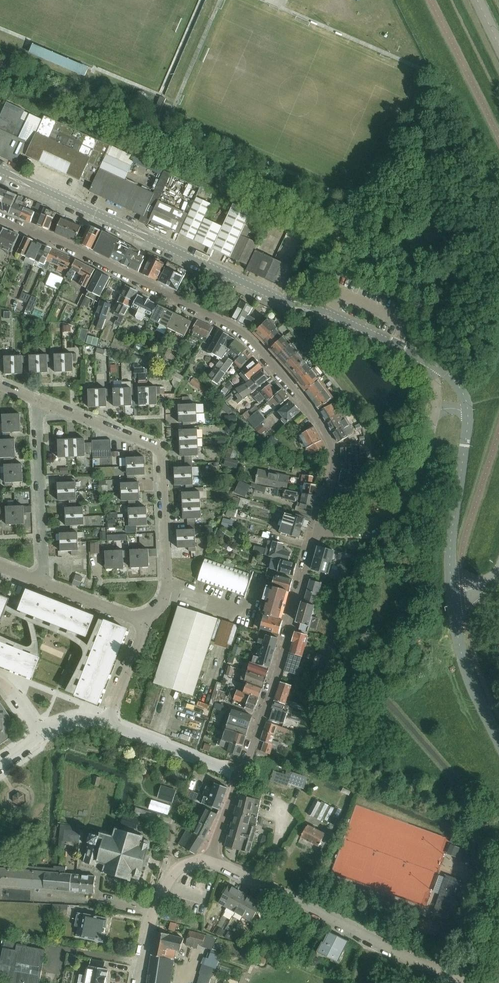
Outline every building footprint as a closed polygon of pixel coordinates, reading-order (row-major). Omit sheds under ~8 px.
[(87,74),(90,64),(33,46),(30,55),(87,74)] [(3,158),(13,136),(25,112),(25,111),(7,102),(0,117),(0,156),(3,158)] [(13,136),(3,158),(16,164),(21,153),(26,141),(32,144),(42,120),(25,112),(13,136)] [(101,170),(112,147),(45,116),(42,120),(32,144),(26,155),(81,181),(82,178),(94,184),(100,170),(101,170)] [(159,201),(171,174),(164,171),(163,173),(154,194),(124,181),(135,157),(112,147),(101,170),(100,170),(94,184),(90,191),(142,215),(140,221),(148,225),(150,220),(159,201)] [(8,192),(0,189),(0,210),(1,211),(8,192)] [(11,215),(19,197),(8,192),(1,211),(11,215)] [(27,209),(20,206),(24,199),(19,197),(11,215),(22,220),(27,209)] [(194,241),(205,219),(211,204),(197,198),(180,234),(194,241)] [(179,234),(187,215),(159,201),(150,220),(179,234)] [(45,206),(38,203),(34,212),(41,215),(45,206)] [(241,235),(246,225),(252,212),(233,204),(223,227),(213,249),(231,258),(241,235)] [(44,208),(37,226),(40,227),(47,230),(49,231),(57,213),(44,208)] [(31,223),(35,213),(27,209),(22,220),(31,223)] [(82,241),(87,230),(62,219),(64,216),(57,214),(52,224),(56,226),(53,232),(56,233),(75,242),(77,238),(82,241)] [(213,249),(223,227),(205,219),(194,241),(213,249)] [(249,266),(256,251),(259,244),(247,239),(252,228),(246,225),(241,235),(231,258),(249,266)] [(94,251),(102,233),(89,227),(81,244),(94,251)] [(19,235),(13,233),(4,229),(0,237),(0,247),(12,253),(19,235)] [(138,257),(141,252),(104,234),(95,251),(139,273),(145,260),(138,257)] [(27,258),(34,241),(25,237),(18,253),(27,258)] [(36,262),(43,245),(34,241),(27,258),(25,262),(34,266),(34,265),(36,262)] [(43,269),(52,249),(43,245),(36,262),(34,265),(43,269)] [(55,264),(60,253),(52,249),(43,269),(47,271),(51,263),(55,264)] [(266,279),(275,259),(256,251),(249,266),(247,271),(266,279)] [(60,271),(67,256),(60,253),(55,264),(59,267),(57,270),(60,271)] [(68,270),(73,259),(67,256),(60,271),(63,273),(64,269),(68,270)] [(157,281),(164,267),(164,266),(151,259),(143,275),(157,281)] [(285,288),(294,268),(275,259),(266,279),(285,288)] [(86,288),(95,270),(76,260),(70,273),(69,272),(67,276),(69,277),(68,279),(72,281),(77,272),(84,276),(80,285),(86,288)] [(166,268),(158,282),(177,292),(186,274),(179,270),(167,264),(166,268)] [(100,297),(110,278),(98,271),(88,291),(89,291),(86,296),(90,298),(92,293),(100,297)] [(132,303),(138,291),(127,286),(121,296),(132,303)] [(29,302),(31,296),(23,293),(20,300),(28,304),(29,302)] [(129,309),(132,303),(121,296),(118,303),(129,309)] [(152,318),(159,306),(150,301),(147,299),(147,300),(138,296),(132,308),(139,311),(136,317),(137,319),(141,321),(144,320),(146,315),(152,318)] [(32,297),(29,304),(35,307),(38,299),(32,297)] [(102,330),(111,305),(101,302),(96,315),(101,317),(97,328),(102,330)] [(249,316),(253,309),(242,302),(232,319),(250,330),(255,320),(249,316)] [(120,327),(129,309),(118,303),(117,305),(119,306),(114,315),(120,318),(118,321),(116,321),(115,324),(120,327)] [(160,324),(167,309),(159,305),(159,306),(152,318),(149,323),(158,328),(160,324)] [(168,328),(176,314),(167,309),(160,324),(168,328)] [(176,332),(184,318),(176,314),(168,328),(176,332)] [(185,337),(192,322),(184,318),(176,332),(185,337)] [(210,335),(214,328),(198,320),(192,331),(194,332),(192,337),(208,345),(213,336),(210,335)] [(263,342),(278,329),(269,320),(254,334),(263,342)] [(82,329),(79,341),(83,342),(86,343),(89,331),(82,329)] [(270,350),(285,337),(278,329),(263,342),(270,350)] [(229,350),(236,340),(220,331),(208,352),(222,359),(225,355),(229,350)] [(165,347),(171,335),(166,333),(160,345),(165,347)] [(97,346),(99,339),(89,336),(87,344),(97,346)] [(277,358),(292,345),(285,337),(270,350),(277,358)] [(253,356),(243,345),(236,340),(229,350),(236,354),(233,357),(241,367),(253,356)] [(102,341),(101,348),(109,350),(110,343),(102,341)] [(285,367),(300,353),(292,345),(277,358),(285,367)] [(110,353),(105,351),(98,348),(96,353),(109,357),(110,356),(110,353)] [(48,373),(48,362),(52,362),(51,351),(47,351),(47,355),(39,355),(40,373),(48,373)] [(65,372),(64,354),(55,355),(55,351),(51,351),(52,362),(55,362),(56,373),(65,372)] [(292,374),(307,361),(300,353),(285,367),(292,374)] [(74,372),(73,361),(77,361),(77,354),(64,354),(65,372),(74,372)] [(39,355),(26,356),(26,363),(30,363),(30,374),(40,373),(39,355)] [(138,364),(140,360),(141,359),(134,355),(131,360),(138,364)] [(148,368),(152,359),(145,355),(141,364),(148,368)] [(226,374),(234,362),(225,355),(222,359),(216,367),(226,374)] [(26,356),(14,357),(15,374),(23,374),(23,363),(26,363),(26,356)] [(15,374),(14,357),(1,357),(1,364),(5,364),(5,375),(15,374)] [(250,380),(264,368),(256,360),(243,372),(250,380)] [(298,382),(313,370),(307,361),(292,374),(298,382)] [(135,363),(134,363),(135,373),(139,373),(139,381),(146,380),(146,373),(147,373),(147,369),(135,363)] [(218,385),(226,374),(216,367),(209,378),(205,383),(208,385),(212,380),(218,385)] [(251,394),(271,378),(264,369),(246,384),(245,385),(251,394)] [(305,391),(320,378),(313,370),(298,382),(305,391)] [(184,377),(173,371),(170,377),(180,383),(184,377)] [(194,378),(191,383),(204,393),(208,388),(194,378)] [(312,400),(327,389),(320,380),(305,391),(312,400)] [(132,406),(132,395),(136,395),(135,384),(132,384),(132,388),(123,389),(123,407),(132,406)] [(149,406),(148,388),(139,388),(139,384),(135,384),(136,395),(139,395),(140,406),(149,406)] [(269,401),(278,393),(270,384),(254,398),(259,404),(266,398),(269,401)] [(98,408),(98,390),(97,390),(97,385),(88,386),(89,390),(85,390),(85,397),(89,397),(89,408),(98,408)] [(251,394),(245,385),(237,389),(233,392),(239,399),(236,401),(239,404),(251,394)] [(157,394),(161,394),(165,394),(164,387),(148,388),(149,406),(158,405),(157,394)] [(107,407),(107,396),(111,396),(110,389),(98,390),(98,408),(107,407)] [(123,407),(123,389),(110,389),(111,396),(114,396),(114,407),(123,407)] [(319,410),(334,398),(327,389),(312,400),(319,410)] [(290,398),(282,390),(278,393),(269,401),(267,403),(271,407),(274,404),(277,409),(290,398)] [(222,391),(218,396),(222,399),(227,394),(222,391)] [(228,404),(233,398),(230,395),(224,400),(228,404)] [(216,409),(222,403),(215,398),(210,404),(216,409)] [(197,414),(197,405),(190,405),(190,401),(183,401),(183,405),(179,405),(179,415),(197,414)] [(293,418),(300,412),(292,402),(279,412),(284,418),(282,420),(286,425),(293,418)] [(346,418),(339,406),(338,407),(336,402),(329,406),(336,417),(339,422),(346,418)] [(224,403),(221,407),(226,412),(229,408),(224,403)] [(336,417),(329,406),(320,411),(327,422),(336,417)] [(21,424),(20,414),(9,415),(9,411),(2,411),(3,424),(21,424)] [(299,425),(307,418),(301,412),(300,412),(293,418),(299,425)] [(198,422),(197,414),(179,415),(180,423),(181,427),(191,426),(191,423),(198,422)] [(342,427),(339,422),(336,417),(327,422),(333,433),(342,427)] [(353,429),(346,418),(339,422),(342,427),(348,438),(353,435),(351,432),(353,431),(352,429),(353,429)] [(21,432),(21,424),(3,424),(3,437),(11,436),(10,433),(21,432)] [(247,437),(248,426),(239,425),(238,436),(247,437)] [(198,439),(198,430),(191,430),(191,426),(181,427),(181,430),(180,430),(180,440),(198,439)] [(265,431),(261,426),(256,429),(261,435),(265,431)] [(321,438),(315,427),(300,436),(306,446),(321,438)] [(348,438),(342,427),(333,433),(339,443),(348,438)] [(15,440),(11,440),(11,436),(3,437),(3,440),(0,440),(0,449),(15,449),(15,440)] [(326,448),(321,438),(306,446),(311,455),(326,448)] [(77,457),(76,439),(67,440),(68,458),(77,457)] [(89,453),(89,443),(85,444),(85,439),(76,439),(77,457),(86,457),(86,453),(89,453)] [(199,448),(198,439),(180,440),(181,449),(199,448)] [(68,458),(67,440),(58,440),(59,445),(55,445),(55,451),(59,451),(59,458),(68,458)] [(99,453),(98,440),(92,441),(92,443),(89,443),(89,453),(99,453)] [(360,455),(359,443),(351,443),(351,445),(341,445),(341,456),(360,455)] [(199,456),(199,448),(181,449),(181,457),(185,457),(186,464),(193,463),(192,456),(199,456)] [(15,449),(0,449),(0,458),(4,458),(5,462),(12,462),(11,458),(16,458),(15,449)] [(145,467),(145,457),(134,458),(134,454),(127,454),(127,467),(145,467)] [(360,464),(360,455),(341,456),(342,465),(360,464)] [(237,470),(239,462),(226,459),(224,466),(237,470)] [(23,474),(23,464),(12,465),(12,462),(5,462),(5,475),(23,474)] [(193,476),(193,463),(186,464),(186,468),(175,468),(175,477),(193,476)] [(356,477),(358,469),(361,468),(360,464),(342,465),(342,470),(339,482),(350,484),(352,476),(356,477)] [(146,475),(145,467),(127,467),(128,480),(135,479),(135,476),(146,475)] [(287,490),(290,476),(259,470),(256,483),(287,490)] [(23,482),(23,474),(5,475),(5,487),(13,486),(12,483),(23,482)] [(316,496),(318,486),(313,485),(314,477),(307,475),(307,476),(303,475),(301,485),(305,486),(303,494),(316,496)] [(194,489),(193,476),(175,477),(176,486),(187,485),(187,489),(194,489)] [(76,492),(76,479),(69,479),(69,483),(58,483),(59,493),(76,492)] [(140,493),(139,483),(135,483),(135,479),(128,480),(128,483),(122,484),(122,493),(140,493)] [(106,481),(99,482),(100,493),(108,492),(108,485),(106,486),(106,481)] [(240,482),(235,493),(246,497),(250,487),(240,482)] [(252,482),(251,486),(256,488),(255,491),(265,493),(267,488),(252,482)] [(201,501),(200,492),(204,492),(204,489),(194,489),(187,489),(187,493),(183,493),(183,502),(201,501)] [(284,499),(298,503),(297,506),(300,507),(301,504),(303,494),(279,489),(278,496),(284,497),(284,499)] [(77,504),(76,492),(59,493),(59,501),(70,501),(70,505),(77,504)] [(140,501),(140,493),(122,493),(122,502),(129,501),(129,505),(136,505),(136,501),(140,501)] [(314,507),(316,496),(303,494),(301,504),(300,507),(307,509),(308,506),(314,507)] [(201,510),(201,501),(183,502),(183,511),(201,510)] [(84,517),(84,507),(77,508),(77,504),(70,505),(70,508),(66,508),(66,517),(84,517)] [(147,517),(147,508),(136,508),(136,505),(129,505),(130,518),(147,517)] [(32,506),(15,507),(16,525),(25,524),(25,513),(32,513),(32,506)] [(16,525),(15,507),(3,507),(3,514),(7,514),(7,525),(16,525)] [(235,518),(237,510),(229,507),(226,516),(235,518)] [(202,519),(201,510),(183,511),(184,520),(188,519),(188,523),(195,523),(195,519),(202,519)] [(302,529),(305,520),(304,520),(305,517),(296,515),(296,516),(286,513),(283,523),(302,529)] [(84,525),(84,517),(66,517),(67,526),(71,526),(71,530),(78,529),(78,526),(84,525)] [(130,524),(127,524),(127,530),(137,530),(137,526),(148,526),(147,517),(130,518),(130,524)] [(302,529),(283,523),(280,533),(282,533),(282,535),(287,537),(288,535),(300,538),(302,529)] [(196,539),(195,526),(188,527),(188,530),(178,531),(178,540),(196,539)] [(79,542),(78,529),(71,530),(71,533),(60,534),(61,542),(79,542)] [(196,551),(196,539),(178,540),(178,549),(189,548),(189,552),(196,551)] [(289,562),(291,553),(286,552),(287,549),(283,548),(284,545),(269,541),(267,549),(260,547),(258,554),(281,560),(289,562)] [(79,556),(79,542),(61,542),(61,552),(72,551),(72,556),(79,556)] [(92,553),(100,553),(100,542),(92,542),(92,553)] [(332,563),(335,552),(318,547),(315,558),(332,563)] [(140,568),(140,550),(127,551),(127,558),(131,557),(132,568),(140,568)] [(150,568),(149,557),(153,557),(152,550),(140,550),(140,568),(150,568)] [(115,569),(115,551),(102,552),(102,559),(106,559),(106,569),(115,569)] [(124,569),(124,558),(127,558),(127,551),(115,551),(115,569),(124,569)] [(329,574),(332,563),(315,558),(312,570),(329,574)] [(246,597),(253,576),(223,566),(224,561),(218,560),(217,564),(205,560),(200,576),(197,575),(196,579),(199,580),(198,580),(246,597)] [(294,576),(297,564),(289,562),(281,560),(278,572),(294,576)] [(290,592),(293,580),(275,576),(276,573),(267,571),(266,576),(275,578),(272,588),(287,591),(290,592)] [(76,576),(72,584),(80,588),(83,578),(76,576)] [(316,619),(326,585),(311,581),(304,603),(303,603),(299,619),(300,619),(299,623),(301,624),(300,630),(308,632),(309,628),(317,630),(320,620),(316,619)] [(280,619),(285,599),(287,591),(272,588),(268,587),(261,611),(262,612),(262,614),(280,619)] [(27,591),(26,592),(19,611),(87,638),(95,618),(27,591)] [(8,606),(10,599),(2,596),(0,600),(0,621),(2,621),(7,608),(8,606)] [(193,696),(218,619),(179,607),(154,684),(193,696)] [(280,635),(283,621),(265,616),(261,629),(280,635)] [(98,704),(121,646),(127,630),(104,621),(76,695),(98,704)] [(303,655),(308,637),(296,633),(290,651),(303,655)] [(275,649),(278,638),(267,635),(265,641),(259,639),(258,644),(264,645),(275,649)] [(0,642),(0,665),(32,678),(40,658),(0,642)] [(240,655),(242,646),(236,644),(233,654),(240,655)] [(272,661),(275,649),(264,645),(260,658),(272,661)] [(303,655),(290,651),(284,672),(299,676),(301,670),(299,669),(303,655)] [(269,668),(272,661),(260,658),(254,656),(252,663),(269,668)] [(267,678),(269,668),(252,663),(250,663),(248,673),(267,678)] [(244,671),(241,680),(246,682),(248,682),(264,688),(267,678),(248,673),(244,671)] [(259,699),(264,688),(248,682),(244,693),(250,696),(259,699)] [(287,700),(292,686),(281,682),(275,701),(292,707),(293,702),(287,700)] [(247,704),(250,696),(244,693),(232,689),(229,698),(247,704)] [(254,712),(259,699),(250,696),(247,704),(245,709),(254,712)] [(11,738),(12,737),(13,737),(13,736),(13,735),(13,720),(11,720),(11,718),(11,717),(10,716),(0,702),(0,746),(11,738)] [(284,725),(289,707),(274,702),(271,711),(273,712),(270,720),(284,725)] [(303,712),(294,709),(292,714),(300,717),(301,717),(303,712)] [(246,736),(253,716),(233,710),(226,730),(246,736)] [(292,714),(290,720),(299,723),(301,717),(300,717),(292,714)] [(275,735),(278,726),(267,722),(264,732),(275,735)] [(243,747),(246,736),(226,730),(223,740),(243,747)] [(275,756),(279,743),(273,741),(275,735),(264,732),(261,741),(265,742),(262,752),(275,756)] [(240,756),(243,747),(223,740),(222,740),(220,746),(229,749),(228,753),(240,756)] [(212,746),(205,744),(203,751),(210,753),(212,746)] [(304,789),(307,778),(288,771),(286,776),(275,772),(272,781),(288,787),(289,784),(304,789)] [(99,787),(101,778),(94,776),(92,786),(99,787)] [(200,804),(203,797),(193,793),(197,784),(191,782),(185,797),(189,799),(200,804)] [(211,797),(210,799),(205,797),(202,804),(208,806),(220,811),(228,788),(215,784),(214,789),(207,787),(204,793),(208,794),(207,796),(211,797)] [(173,803),(177,790),(162,785),(158,798),(173,803)] [(256,827),(264,792),(243,786),(226,846),(250,853),(258,828),(256,827)] [(24,802),(24,796),(19,793),(14,797),(14,803),(20,805),(24,802)] [(335,809),(322,802),(322,803),(316,800),(308,815),(321,821),(323,819),(334,825),(341,811),(335,808),(335,809)] [(168,816),(171,807),(152,801),(149,810),(168,816)] [(158,815),(137,808),(135,814),(156,821),(158,815)] [(211,827),(218,815),(207,810),(201,822),(211,827)] [(124,816),(121,825),(136,829),(139,820),(124,816)] [(205,840),(211,827),(201,822),(194,834),(205,840)] [(61,825),(58,850),(64,851),(65,842),(68,843),(69,834),(80,836),(81,827),(61,825)] [(319,847),(326,834),(308,825),(301,837),(319,847)] [(195,855),(205,840),(194,834),(188,830),(182,826),(177,834),(183,837),(179,845),(195,855)] [(146,857),(150,842),(142,840),(143,838),(144,838),(144,837),(143,837),(144,836),(143,835),(142,836),(117,829),(118,828),(117,828),(117,829),(115,829),(115,830),(116,830),(115,835),(101,831),(100,836),(93,834),(92,832),(91,833),(92,835),(90,842),(88,843),(88,844),(90,843),(84,863),(97,867),(98,865),(106,867),(104,872),(103,872),(103,873),(104,873),(104,874),(105,873),(130,880),(129,882),(130,882),(131,881),(132,881),(132,880),(131,880),(132,877),(140,880),(144,865),(146,865),(148,858),(146,857)] [(451,840),(450,842),(461,846),(462,844),(463,841),(456,838),(452,837),(451,840)] [(460,848),(451,845),(448,853),(457,856),(460,848)] [(74,875),(64,874),(64,867),(55,867),(54,869),(0,864),(0,886),(72,892),(74,875)] [(94,894),(96,877),(74,875),(72,892),(94,894)] [(445,925),(461,881),(447,876),(431,920),(445,925)] [(227,908),(238,890),(233,887),(232,888),(229,886),(227,889),(226,888),(223,893),(224,894),(219,903),(227,908)] [(235,913),(245,895),(242,894),(242,892),(238,890),(227,908),(235,913)] [(243,917),(254,899),(249,896),(248,897),(245,895),(235,913),(243,917)] [(258,913),(261,908),(260,907),(261,905),(258,902),(258,901),(254,899),(243,917),(252,922),(257,913),(258,913)] [(68,916),(68,906),(54,906),(54,916),(68,916)] [(104,943),(108,919),(78,913),(75,926),(83,928),(81,938),(104,943)] [(181,951),(184,939),(170,935),(157,932),(152,955),(174,960),(176,950),(181,951)] [(212,950),(215,940),(190,932),(185,947),(198,950),(199,946),(212,950)] [(341,951),(346,940),(341,938),(335,935),(329,932),(324,943),(322,942),(317,952),(339,963),(344,952),(341,951)] [(46,950),(27,947),(27,946),(18,945),(18,944),(5,942),(0,970),(0,981),(13,982),(40,982),(46,950)] [(216,968),(220,956),(211,953),(211,954),(209,953),(207,958),(204,958),(202,964),(203,965),(207,966),(216,968)] [(174,960),(152,955),(148,980),(168,982),(171,982),(174,960)] [(109,970),(104,969),(106,963),(91,960),(88,976),(80,975),(79,982),(106,982),(109,970)] [(212,976),(216,968),(207,966),(203,965),(200,973),(202,973),(200,982),(210,982),(212,976)]
